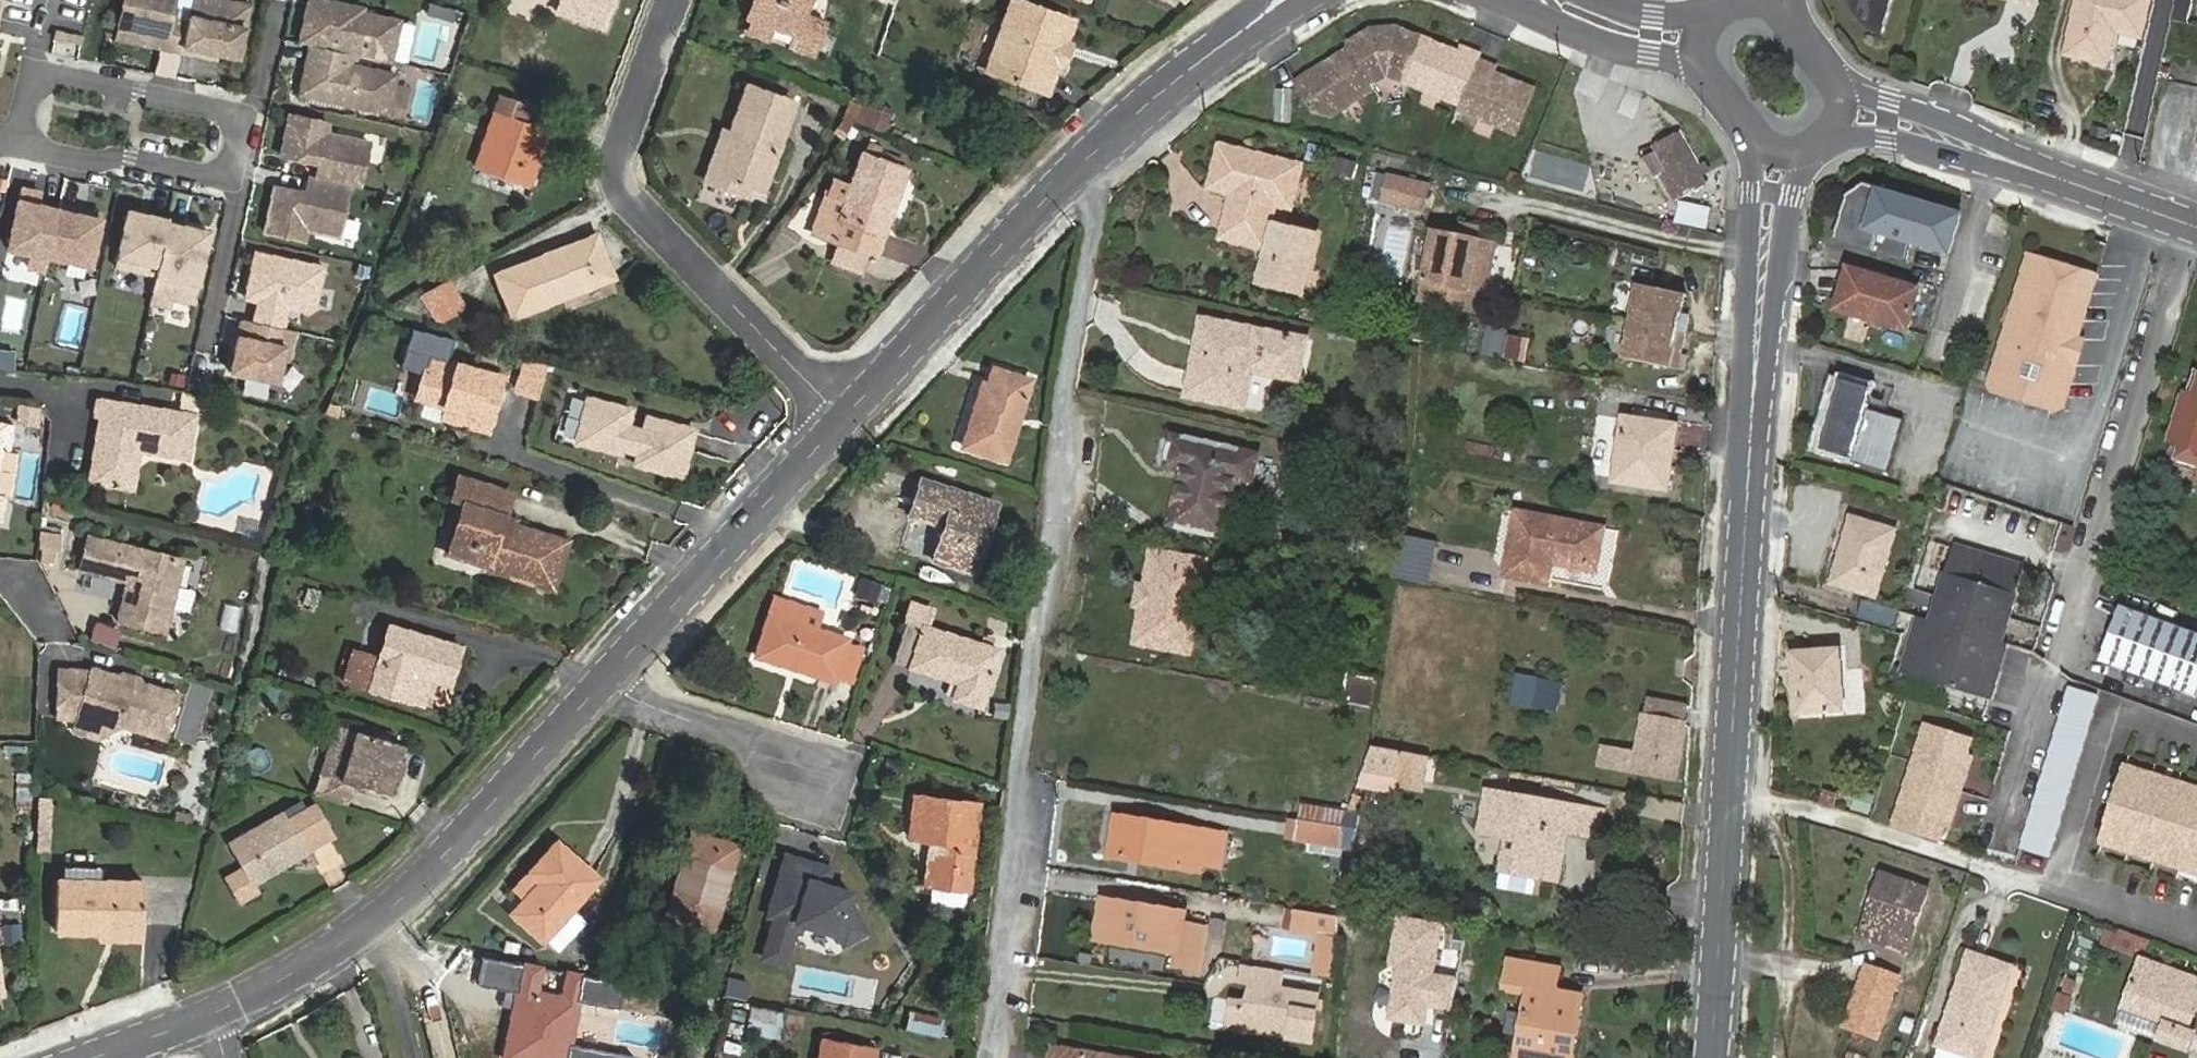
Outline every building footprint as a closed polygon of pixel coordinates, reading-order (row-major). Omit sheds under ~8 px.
[(116,38),(181,52),(187,23),(171,19),(175,0),(124,0),(116,38)] [(181,52),(200,56),(201,51),(217,54),(239,59),(250,6),(223,0),(192,0),(187,23),(181,52)] [(300,43),(311,45),(352,54),(392,62),(401,20),(363,12),(364,8),(325,0),(309,0),(300,43)] [(616,0),(560,0),(556,10),(606,27),(616,0)] [(756,19),(817,42),(825,23),(801,14),(806,0),(763,0),(756,19)] [(1892,0),(1851,0),(1853,5),(1860,14),(1871,24),(1883,29),(1892,0)] [(2066,55),(2107,63),(2114,32),(2141,38),(2149,0),(2078,0),(2066,55)] [(987,69),(1047,91),(1058,64),(1051,49),(1066,42),(1074,20),(1023,2),(1011,33),(1001,29),(987,69)] [(448,22),(452,9),(431,3),(427,16),(448,22)] [(1349,47),(1296,80),(1314,108),(1330,112),(1373,85),(1371,81),(1385,72),(1398,72),(1394,27),(1369,28),(1346,42),(1349,47)] [(1406,76),(1421,38),(1394,27),(1398,72),(1406,76)] [(1463,49),(1461,54),(1421,38),(1406,76),(1404,81),(1461,104),(1459,109),(1516,132),(1533,90),(1489,72),(1491,67),(1476,61),(1478,56),(1463,49)] [(352,54),(311,45),(300,94),(389,113),(397,75),(350,65),(352,54)] [(201,51),(200,56),(216,59),(217,54),(201,51)] [(747,86),(717,170),(762,187),(794,103),(747,86)] [(1293,88),(1276,87),(1275,120),(1292,120),(1293,88)] [(530,183),(547,132),(523,123),(529,107),(500,98),(476,165),(530,183)] [(320,158),(316,179),(351,187),(361,189),(370,143),(327,134),(329,123),(290,115),(282,156),(311,162),(312,156),(320,158)] [(1678,203),(1705,189),(1678,136),(1657,147),(1677,184),(1670,189),(1678,203)] [(1221,237),(1269,250),(1261,282),(1303,293),(1317,236),(1270,225),(1274,205),(1291,208),(1302,166),(1221,146),(1210,187),(1232,194),(1221,237)] [(841,217),(833,239),(840,241),(847,244),(868,251),(875,254),(905,170),(863,155),(852,186),(835,180),(830,195),(826,193),(821,209),(841,217)] [(1388,176),(1381,202),(1424,212),(1430,186),(1388,176)] [(266,233),(305,241),(307,230),(340,237),(351,187),(316,179),(309,178),(305,199),(297,198),(298,192),(275,187),(266,233)] [(1845,195),(1831,242),(1871,254),(1876,238),(1951,261),(1965,214),(1862,183),(1845,195)] [(49,252),(58,210),(39,206),(40,200),(29,197),(30,191),(21,189),(9,249),(30,253),(27,266),(45,270),(49,252)] [(42,193),(30,191),(29,197),(40,200),(42,193)] [(76,214),(77,209),(59,205),(58,210),(49,252),(92,261),(101,220),(76,214)] [(101,220),(102,214),(77,209),(76,214),(101,220)] [(813,231),(833,239),(841,217),(821,209),(813,231)] [(116,266),(156,275),(167,223),(168,220),(128,212),(116,266)] [(156,275),(150,304),(169,308),(171,299),(194,304),(209,232),(167,223),(156,275)] [(1478,312),(1482,293),(1468,291),(1481,227),(1461,223),(1458,237),(1434,233),(1420,301),(1478,312)] [(617,279),(598,231),(492,273),(511,321),(617,279)] [(847,244),(840,241),(833,260),(861,271),(868,251),(847,244)] [(315,309),(324,268),(256,254),(247,293),(260,296),(259,302),(254,324),(283,330),(287,308),(309,313),(315,309)] [(2072,356),(2097,276),(2028,255),(1989,385),(1992,391),(2059,410),(2064,407),(2078,358),(2072,356)] [(1908,330),(1919,289),(1849,269),(1837,309),(1908,330)] [(464,308),(449,281),(422,296),(435,316),(441,319),(464,308)] [(1640,285),(1632,322),(1684,332),(1688,314),(1682,313),(1686,294),(1640,285)] [(260,296),(247,293),(246,299),(259,302),(260,296)] [(1244,407),(1252,370),(1300,380),(1308,340),(1258,331),(1203,319),(1188,395),(1244,407)] [(252,323),(241,321),(238,337),(249,340),(252,323)] [(1684,332),(1632,322),(1625,358),(1671,367),(1674,348),(1681,350),(1684,332)] [(254,324),(252,323),(249,340),(238,337),(230,374),(278,384),(283,361),(289,363),(295,332),(283,330),(254,324)] [(1521,342),(1505,339),(1501,361),(1516,364),(1521,342)] [(504,379),(430,357),(418,399),(447,408),(456,410),(453,421),(489,432),(504,379)] [(517,391),(538,398),(548,365),(527,360),(517,391)] [(994,368),(988,385),(983,383),(963,446),(1006,459),(1031,379),(994,368)] [(1822,454),(1850,462),(1873,381),(1845,373),(1822,454)] [(2195,397),(2184,394),(2170,441),(2182,444),(2179,458),(2196,463),(2196,392),(2195,397)] [(113,401),(109,419),(114,420),(99,486),(129,493),(135,467),(154,455),(194,465),(205,423),(212,424),(216,406),(193,401),(188,419),(113,401)] [(641,414),(598,403),(587,447),(630,458),(632,450),(649,454),(646,469),(692,481),(704,435),(658,423),(654,436),(637,432),(641,414)] [(444,419),(453,421),(456,410),(447,408),(444,419)] [(1668,490),(1677,426),(1625,418),(1615,482),(1668,490)] [(2,448),(10,449),(13,426),(0,424),(0,461),(2,448)] [(1237,481),(1252,484),(1258,455),(1174,437),(1168,465),(1183,468),(1171,523),(1223,535),(1237,481)] [(494,571),(553,589),(567,541),(503,523),(512,492),(459,477),(452,498),(464,502),(448,551),(495,565),(494,571)] [(945,525),(933,560),(974,573),(996,504),(921,480),(910,514),(945,525)] [(1547,583),(1552,561),(1596,568),(1603,529),(1517,513),(1506,575),(1547,583)] [(1896,531),(1852,517),(1832,583),(1876,597),(1896,531)] [(87,536),(79,569),(80,568),(127,581),(118,620),(165,630),(183,559),(87,536)] [(1435,543),(1402,537),(1396,576),(1428,582),(1435,543)] [(55,547),(42,545),(41,559),(53,560),(55,547)] [(1917,616),(1900,672),(1986,699),(2003,643),(1999,642),(2023,567),(1952,545),(1929,620),(1917,616)] [(1153,552),(1146,587),(1141,586),(1137,606),(1142,607),(1136,642),(1190,652),(1207,561),(1153,552)] [(879,584),(861,578),(856,594),(874,600),(879,584)] [(319,591),(308,588),(304,603),(315,606),(319,591)] [(778,600),(773,616),(815,628),(820,613),(778,600)] [(1864,601),(1859,618),(1889,626),(1894,610),(1864,601)] [(932,610),(912,603),(906,619),(926,626),(932,610)] [(2196,687),(2196,633),(2121,605),(2101,661),(2194,695),(2196,687)] [(756,656),(834,680),(836,674),(844,650),(845,645),(847,639),(815,628),(773,616),(769,614),(756,656)] [(449,684),(460,647),(389,626),(379,658),(353,650),(344,681),(407,701),(415,674),(431,679),(449,684)] [(910,666),(959,682),(955,698),(981,706),(998,650),(923,627),(910,666)] [(845,645),(844,650),(836,674),(851,678),(860,650),(845,645)] [(1798,713),(1844,710),(1839,651),(1794,654),(1798,713)] [(89,670),(59,669),(58,716),(83,717),(88,715),(99,718),(102,724),(117,729),(124,725),(168,738),(181,694),(142,683),(136,686),(120,682),(116,675),(90,668),(89,670)] [(415,674),(407,701),(423,705),(431,679),(415,674)] [(1381,680),(1347,674),(1342,702),(1377,708),(1381,680)] [(1516,674),(1510,704),(1557,712),(1563,683),(1516,674)] [(272,688),(256,684),(252,699),(268,703),(272,688)] [(2020,847),(2049,856),(2098,697),(2068,688),(2020,847)] [(1675,778),(1685,725),(1689,706),(1648,698),(1638,755),(1604,749),(1601,765),(1675,778)] [(1961,774),(1972,738),(1926,723),(1909,775),(1964,792),(1969,777),(1961,774)] [(345,767),(355,731),(334,725),(324,761),(345,767)] [(320,776),(340,782),(387,795),(402,744),(355,731),(345,767),(324,761),(320,776)] [(1425,757),(1402,753),(1372,747),(1364,771),(1399,777),(1397,786),(1420,790),(1425,757)] [(2125,768),(2102,841),(2196,871),(2196,791),(2125,768)] [(17,775),(17,809),(32,809),(32,774),(17,775)] [(1959,808),(1964,792),(1909,775),(1893,826),(1939,841),(1951,805),(1959,808)] [(1857,791),(1852,809),(1868,814),(1873,796),(1857,791)] [(1603,812),(1488,792),(1481,832),(1509,837),(1503,871),(1558,880),(1560,869),(1549,867),(1556,829),(1599,836),(1603,812)] [(1834,807),(1836,796),(1826,794),(1824,804),(1834,807)] [(909,837),(930,840),(925,885),(931,885),(943,887),(965,890),(968,890),(979,804),(914,796),(909,837)] [(316,803),(287,819),(283,812),(229,844),(242,868),(224,879),(238,903),(260,890),(255,882),(334,835),(316,803)] [(1200,871),(1201,863),(1220,866),(1226,835),(1116,817),(1110,856),(1200,871)] [(713,931),(738,846),(692,832),(667,917),(713,931)] [(529,873),(539,882),(512,913),(543,941),(598,878),(557,842),(529,873)] [(851,893),(782,873),(770,913),(839,934),(851,893)] [(1860,937),(1906,953),(1929,889),(1905,881),(1904,885),(1886,879),(1876,907),(1871,905),(1860,937)] [(55,933),(97,933),(97,927),(143,928),(144,881),(56,880),(55,933)] [(963,907),(965,890),(943,887),(931,885),(929,903),(963,907)] [(1181,942),(1185,913),(1103,900),(1096,939),(1179,953),(1181,942)] [(1338,937),(1340,915),(1292,908),(1290,932),(1338,937)] [(1185,913),(1181,942),(1196,944),(1200,916),(1185,913)] [(2143,954),(2148,941),(2121,932),(2115,949),(2132,954),(2133,951),(2143,954)] [(1977,1057),(1981,1057),(2011,968),(1969,954),(1939,1045),(1977,1057)] [(2196,1002),(2196,979),(2141,960),(2123,1009),(2166,1024),(2160,1040),(2186,1050),(2192,1033),(2187,1031),(2196,1002)] [(1561,1056),(1567,1022),(1578,1024),(1582,997),(1555,992),(1559,970),(1511,962),(1506,987),(1530,992),(1520,1049),(1561,1056)] [(1878,1037),(1899,978),(1865,966),(1845,1025),(1878,1037)] [(1241,984),(1251,985),(1248,1008),(1232,1006),(1228,1028),(1311,1042),(1318,997),(1281,990),(1283,975),(1244,968),(1241,984)] [(2065,1014),(2070,997),(2058,993),(2052,1010),(2065,1014)] [(818,1057),(874,1057),(876,1048),(822,1038),(818,1057)] [(1053,1048),(1051,1057),(1114,1057),(1053,1048)]
